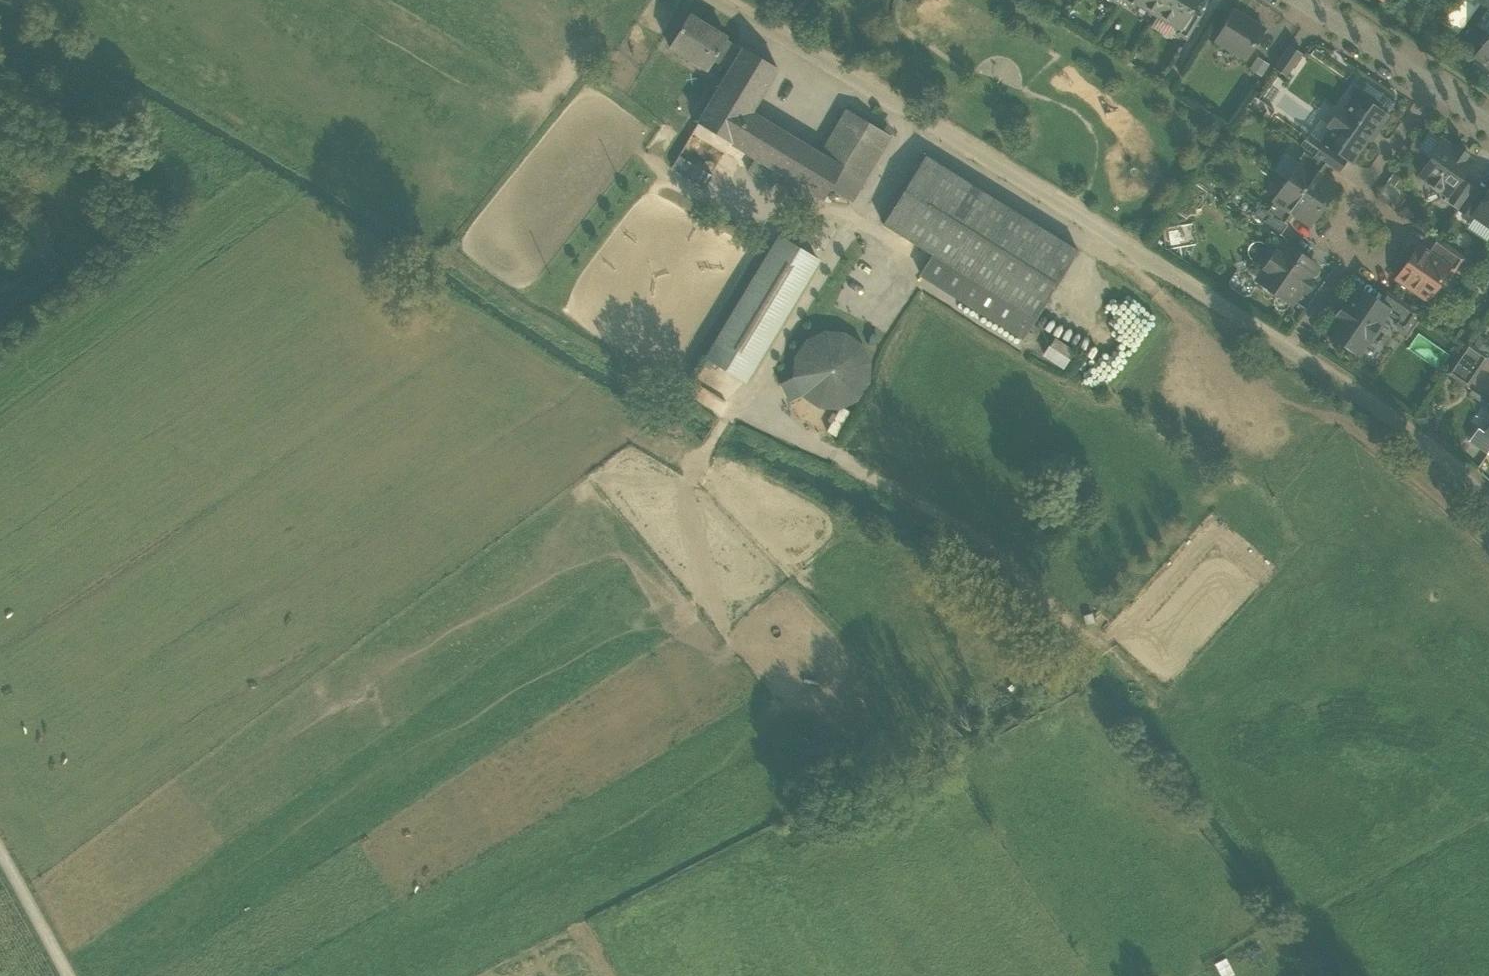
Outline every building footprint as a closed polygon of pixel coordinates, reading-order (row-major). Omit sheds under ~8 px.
[(1134,0),(1135,1),(1156,14),(1165,0),(1134,0)] [(1156,14),(1178,27),(1179,28),(1191,9),(1196,0),(1165,0),(1156,14)] [(1201,15),(1191,9),(1179,28),(1178,27),(1175,32),(1186,39),(1201,15)] [(1264,29),(1233,10),(1214,40),(1245,59),(1264,29)] [(727,36),(689,14),(669,47),(689,59),(692,54),(710,65),(713,59),(730,69),(742,48),(726,37),(727,36)] [(1477,56),(1488,64),(1488,38),(1477,56)] [(1288,44),(1273,67),(1286,76),(1302,53),(1288,44)] [(777,67),(744,46),(730,69),(698,122),(731,142),(749,111),(777,67)] [(1355,94),(1342,112),(1338,109),(1327,125),(1331,128),(1322,141),(1322,142),(1347,159),(1350,161),(1370,132),(1372,134),(1386,115),(1355,94)] [(868,122),(845,108),(836,124),(858,138),(868,122)] [(823,197),(842,167),(818,153),(749,111),(731,142),(823,197)] [(858,138),(842,167),(864,181),(890,135),(868,122),(858,138)] [(858,138),(836,124),(818,153),(842,167),(858,138)] [(1455,150),(1441,140),(1417,175),(1446,194),(1447,195),(1459,177),(1471,161),(1464,156),(1466,154),(1457,147),(1455,150)] [(1347,159),(1322,142),(1313,155),(1325,163),(1338,172),(1347,159)] [(1313,155),(1303,147),(1295,158),(1299,160),(1299,159),(1319,173),(1325,163),(1313,155)] [(711,175),(678,155),(672,166),(704,187),(711,175)] [(1077,250),(925,155),(882,223),(933,254),(1035,318),(1077,250)] [(1319,173),(1299,159),(1299,160),(1285,179),(1323,205),(1337,186),(1319,173)] [(1459,177),(1447,195),(1446,194),(1443,199),(1457,209),(1472,186),(1459,177)] [(1323,205),(1285,179),(1272,199),(1292,213),(1310,225),(1323,205)] [(1472,186),(1457,209),(1469,217),(1471,214),(1470,214),(1484,194),(1472,186)] [(1470,214),(1471,214),(1488,226),(1488,187),(1484,194),(1470,214)] [(1292,213),(1272,199),(1265,209),(1285,223),(1292,213)] [(1265,212),(1257,207),(1250,216),(1280,237),(1287,227),(1285,226),(1265,212)] [(779,236),(705,357),(744,380),(817,260),(779,236)] [(1462,257),(1434,238),(1425,251),(1448,267),(1448,268),(1453,271),(1462,257)] [(1315,266),(1284,245),(1278,254),(1275,252),(1264,267),(1267,269),(1261,279),(1267,283),(1268,288),(1273,291),(1278,290),(1292,300),(1315,266)] [(1417,246),(1395,278),(1426,299),(1448,268),(1448,267),(1425,251),(1417,246)] [(1035,318),(933,254),(920,275),(1022,338),(1035,318)] [(1377,303),(1357,290),(1357,291),(1348,304),(1345,302),(1336,316),(1338,318),(1329,331),(1328,332),(1329,333),(1358,353),(1358,352),(1368,338),(1370,339),(1379,326),(1377,325),(1386,311),(1387,311),(1387,310),(1386,309),(1377,303)] [(1415,312),(1385,292),(1377,303),(1386,309),(1387,310),(1387,311),(1396,318),(1393,323),(1403,329),(1415,312)] [(844,334),(824,332),(807,341),(796,357),(794,376),(803,394),(818,405),(838,406),(856,398),(867,382),(868,362),(860,345),(844,334)] [(1053,335),(1041,352),(1062,366),(1073,349),(1053,335)] [(1467,343),(1446,372),(1466,386),(1486,356),(1467,343)] [(794,376),(780,383),(789,401),(803,394),(794,376)] [(1484,432),(1477,427),(1468,440),(1487,454),(1488,451),(1488,426),(1484,432)]
